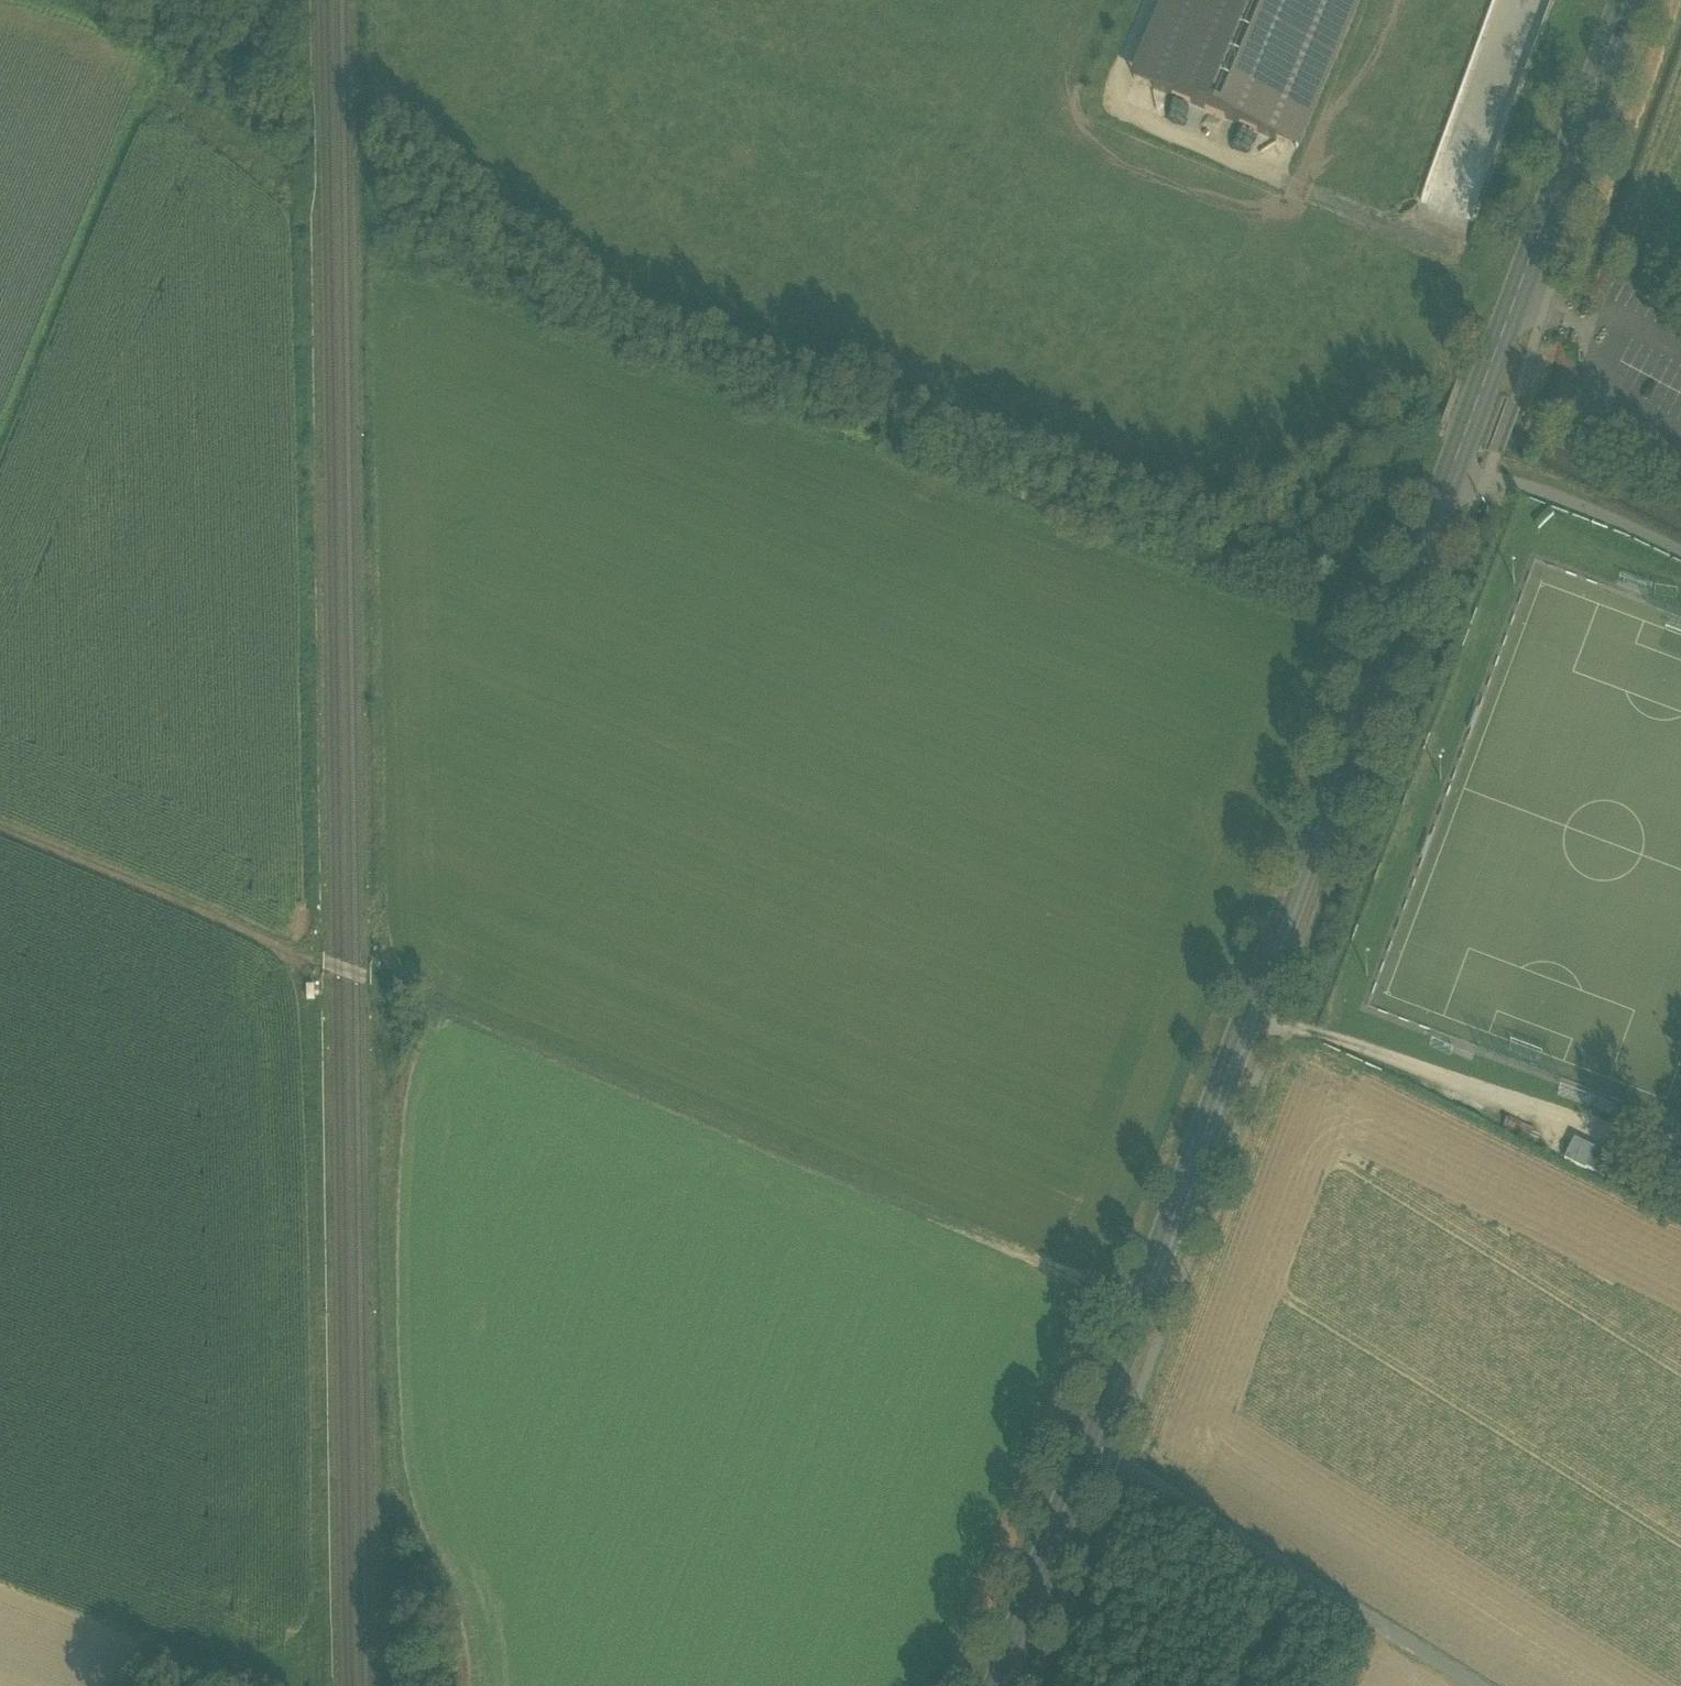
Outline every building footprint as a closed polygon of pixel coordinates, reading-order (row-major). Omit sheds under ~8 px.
[(1129,80),(1300,151),(1363,0),(1163,0),(1129,80)] [(1548,0),(1495,0),(1491,11),(1509,17),(1501,43),(1511,46),(1507,58),(1528,64),(1548,0)]
